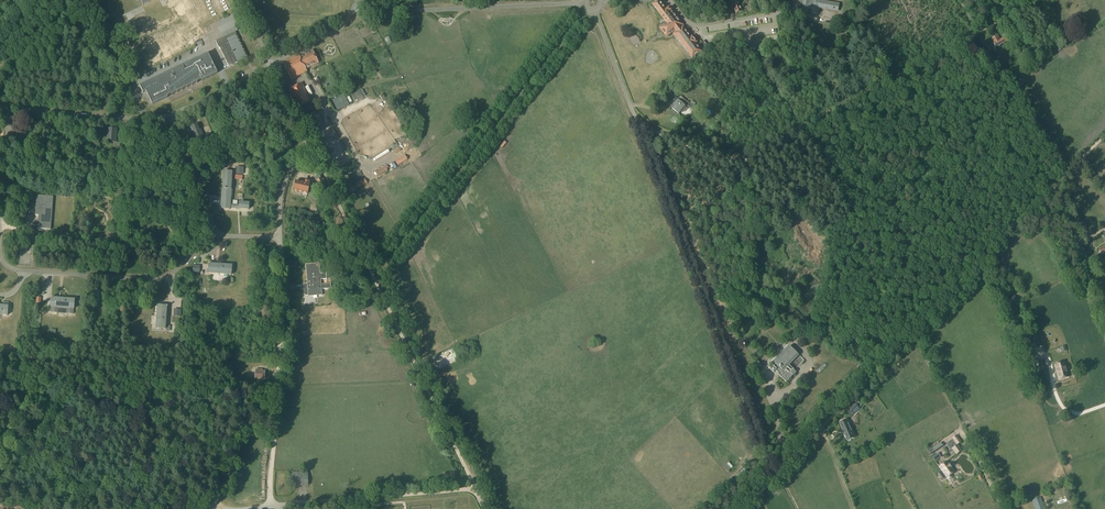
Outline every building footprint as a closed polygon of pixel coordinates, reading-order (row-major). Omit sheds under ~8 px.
[(674,35),(689,54),(690,53),(694,57),(701,51),(695,44),(696,42),(692,37),(691,38),(681,26),(682,25),(668,7),(666,9),(659,0),(653,5),(667,23),(660,28),(667,37),(676,30),(678,32),(674,35)] [(736,14),(743,11),(738,0),(731,3),(736,14)] [(801,11),(808,12),(808,9),(812,9),(812,13),(818,14),(819,8),(827,9),(827,8),(838,10),(839,4),(817,0),(814,0),(812,0),(803,0),(801,11)] [(191,27),(202,21),(200,16),(189,22),(191,27)] [(235,32),(216,42),(219,48),(220,48),(229,67),(238,62),(247,57),(235,32)] [(1000,46),(1007,42),(1005,37),(1000,40),(998,36),(991,39),(996,48),(1000,46)] [(307,72),(306,70),(318,63),(312,51),(300,57),(295,56),(282,62),(291,80),(307,72)] [(198,59),(198,58),(140,86),(143,93),(146,92),(152,105),(168,98),(167,96),(172,94),(172,95),(173,95),(172,94),(177,92),(177,93),(178,93),(177,92),(182,90),(182,91),(183,90),(182,89),(187,87),(187,88),(188,88),(187,87),(192,85),(192,86),(192,84),(196,82),(197,83),(197,82),(201,80),(202,81),(217,73),(211,61),(208,54),(208,53),(207,54),(203,56),(202,56),(198,59)] [(301,83),(287,91),(296,109),(311,101),(301,83)] [(675,105),(672,109),(678,114),(685,106),(685,105),(694,111),(698,113),(700,108),(695,105),(694,106),(688,102),(687,102),(681,96),(678,100),(674,104),(675,105)] [(189,127),(194,140),(203,136),(198,123),(189,127)] [(107,142),(116,143),(117,129),(107,128),(107,142)] [(372,150),(376,148),(379,153),(383,150),(380,144),(376,146),(374,143),(369,146),(372,150)] [(391,144),(394,152),(400,150),(397,143),(391,144)] [(407,160),(404,155),(395,161),(398,166),(407,160)] [(378,177),(388,172),(385,166),(375,172),(378,177)] [(230,209),(230,204),(231,189),(232,172),(223,171),(222,189),(221,209),(230,209)] [(315,181),(316,181),(317,181),(321,190),(326,187),(322,178),(321,178),(319,174),(314,177),(315,181)] [(367,184),(364,179),(354,184),(357,189),(367,184)] [(302,192),(304,192),(304,194),(306,194),(306,193),(307,193),(309,186),(310,182),(306,181),(305,185),(295,183),(293,190),(295,190),(294,191),(297,192),(297,191),(299,191),(299,193),(301,193),(302,192)] [(316,200),(318,196),(312,192),(309,196),(316,200)] [(35,215),(38,216),(37,229),(51,230),(53,197),(36,196),(35,215)] [(307,296),(308,296),(309,296),(309,297),(323,296),(322,289),(327,289),(327,284),(322,284),(321,280),(328,280),(327,273),(321,274),(320,264),(318,264),(318,263),(304,264),(306,283),(302,284),(303,295),(307,296)] [(232,266),(208,264),(208,273),(231,275),(232,266)] [(1012,297),(1011,299),(1009,296),(1006,298),(1013,312),(1016,310),(1012,301),(1015,302),(1016,299),(1015,297),(1012,297)] [(51,307),(50,313),(58,313),(58,308),(66,308),(66,314),(73,315),(74,309),(74,300),(74,299),(69,298),(68,299),(51,298),(51,307)] [(7,316),(8,306),(8,303),(5,302),(5,306),(1,306),(0,306),(0,315),(7,316)] [(156,329),(165,329),(167,306),(157,306),(156,329)] [(1036,336),(1031,338),(1035,348),(1041,346),(1036,336)] [(778,373),(778,374),(786,382),(796,372),(789,365),(799,355),(789,346),(774,362),(778,366),(776,368),(774,366),(770,370),(774,373),(776,371),(778,373)] [(438,364),(440,367),(455,360),(453,356),(438,364)] [(756,360),(752,365),(756,369),(761,364),(756,360)] [(1044,362),(1039,364),(1040,370),(1042,369),(1048,367),(1046,360),(1043,360),(1044,362)] [(1059,380),(1068,377),(1064,362),(1055,365),(1059,380)] [(892,372),(889,367),(882,373),(885,377),(892,372)] [(256,370),(255,379),(264,379),(264,371),(262,371),(262,370),(256,370)] [(855,404),(847,412),(850,416),(859,408),(855,404)] [(846,420),(839,423),(847,441),(853,438),(849,429),(850,429),(846,420)] [(953,439),(946,444),(947,445),(951,451),(953,449),(957,455),(962,451),(958,445),(953,439)] [(930,446),(926,449),(931,456),(936,453),(944,447),(941,443),(933,448),(932,449),(930,446)] [(947,478),(948,480),(949,480),(952,479),(952,477),(951,475),(955,473),(947,462),(939,467),(941,471),(938,473),(943,480),(946,478),(947,478)] [(292,473),(292,487),(307,487),(308,472),(304,471),(304,473),(292,473)] [(1032,501),(1035,508),(1045,508),(1040,498),(1032,501)]
